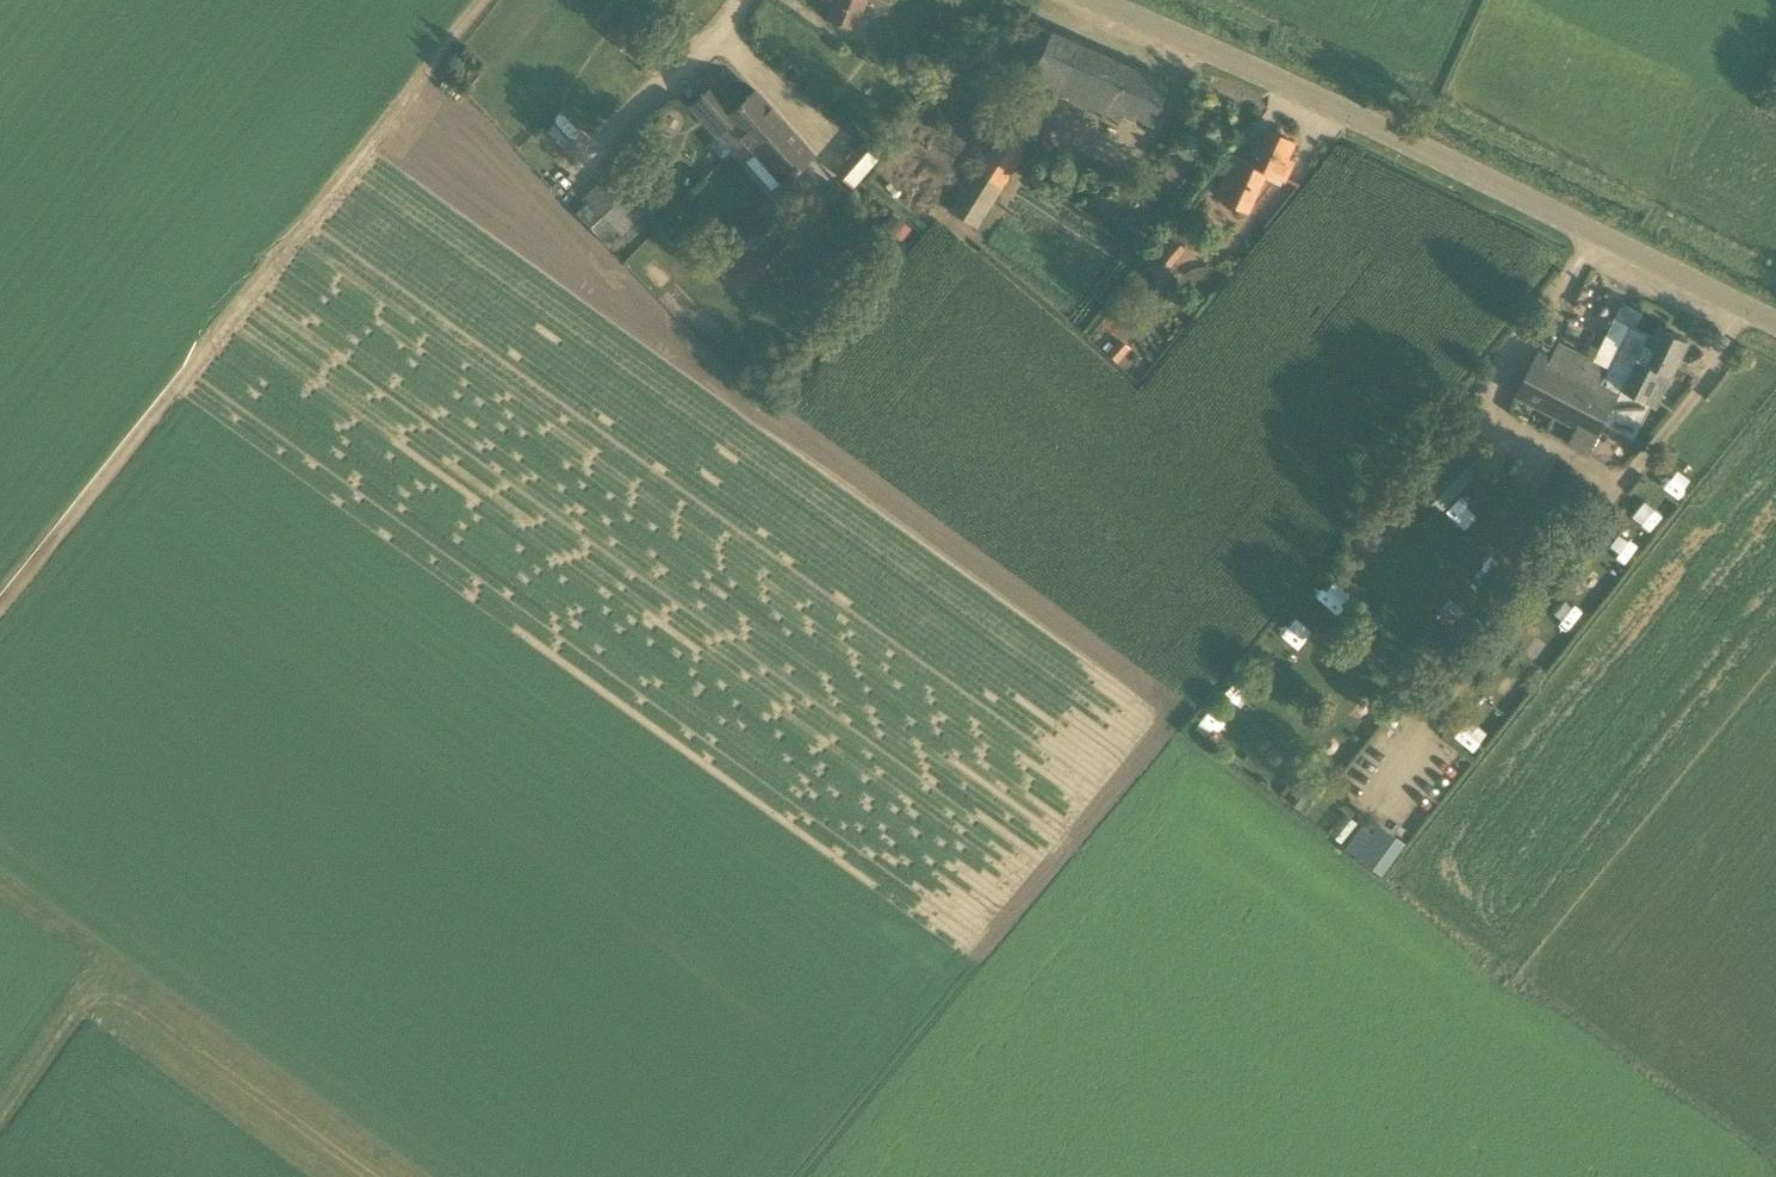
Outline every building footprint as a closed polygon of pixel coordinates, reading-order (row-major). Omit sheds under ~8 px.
[(835,3),(828,21),(856,31),(868,0),(827,0),(835,3)] [(1153,122),(1169,84),(1031,23),(1009,72),(1103,114),(1102,116),(1121,125),(1127,110),(1153,122)] [(718,134),(729,124),(744,141),(777,113),(756,90),(755,92),(749,85),(744,82),(739,81),(734,82),(729,84),(723,90),(717,83),(692,105),(718,134)] [(1027,146),(1051,108),(1025,91),(1001,130),(1000,129),(949,211),(978,229),(1028,147),(1027,146)] [(784,179),(785,180),(814,154),(777,113),(744,141),(734,150),(745,163),(759,150),(776,169),(763,180),(772,190),(784,179)] [(1283,179),(1292,161),(1285,158),(1293,142),(1266,129),(1250,163),(1236,156),(1217,196),(1248,210),(1266,171),(1283,179)] [(840,176),(853,185),(873,157),(860,148),(840,176)] [(628,242),(648,224),(640,215),(656,200),(619,162),(585,195),(590,200),(622,233),(621,234),(628,242)] [(892,215),(882,228),(895,237),(905,225),(892,215)] [(1168,270),(1187,248),(1171,234),(1152,256),(1168,270)] [(1687,341),(1658,327),(1653,336),(1648,333),(1618,394),(1579,374),(1587,359),(1558,344),(1550,358),(1537,352),(1513,398),(1597,439),(1622,391),(1655,407),(1687,341)] [(1109,352),(1107,354),(1117,364),(1129,349),(1119,341),(1114,346),(1109,352)] [(1442,505),(1474,473),(1456,456),(1425,489),(1442,505)] [(1646,527),(1658,515),(1645,501),(1633,513),(1646,527)] [(1290,635),(1297,617),(1281,611),(1274,630),(1290,635)] [(1452,734),(1468,749),(1483,733),(1467,718),(1452,734)] [(1351,854),(1375,872),(1399,842),(1375,823),(1351,854)]
